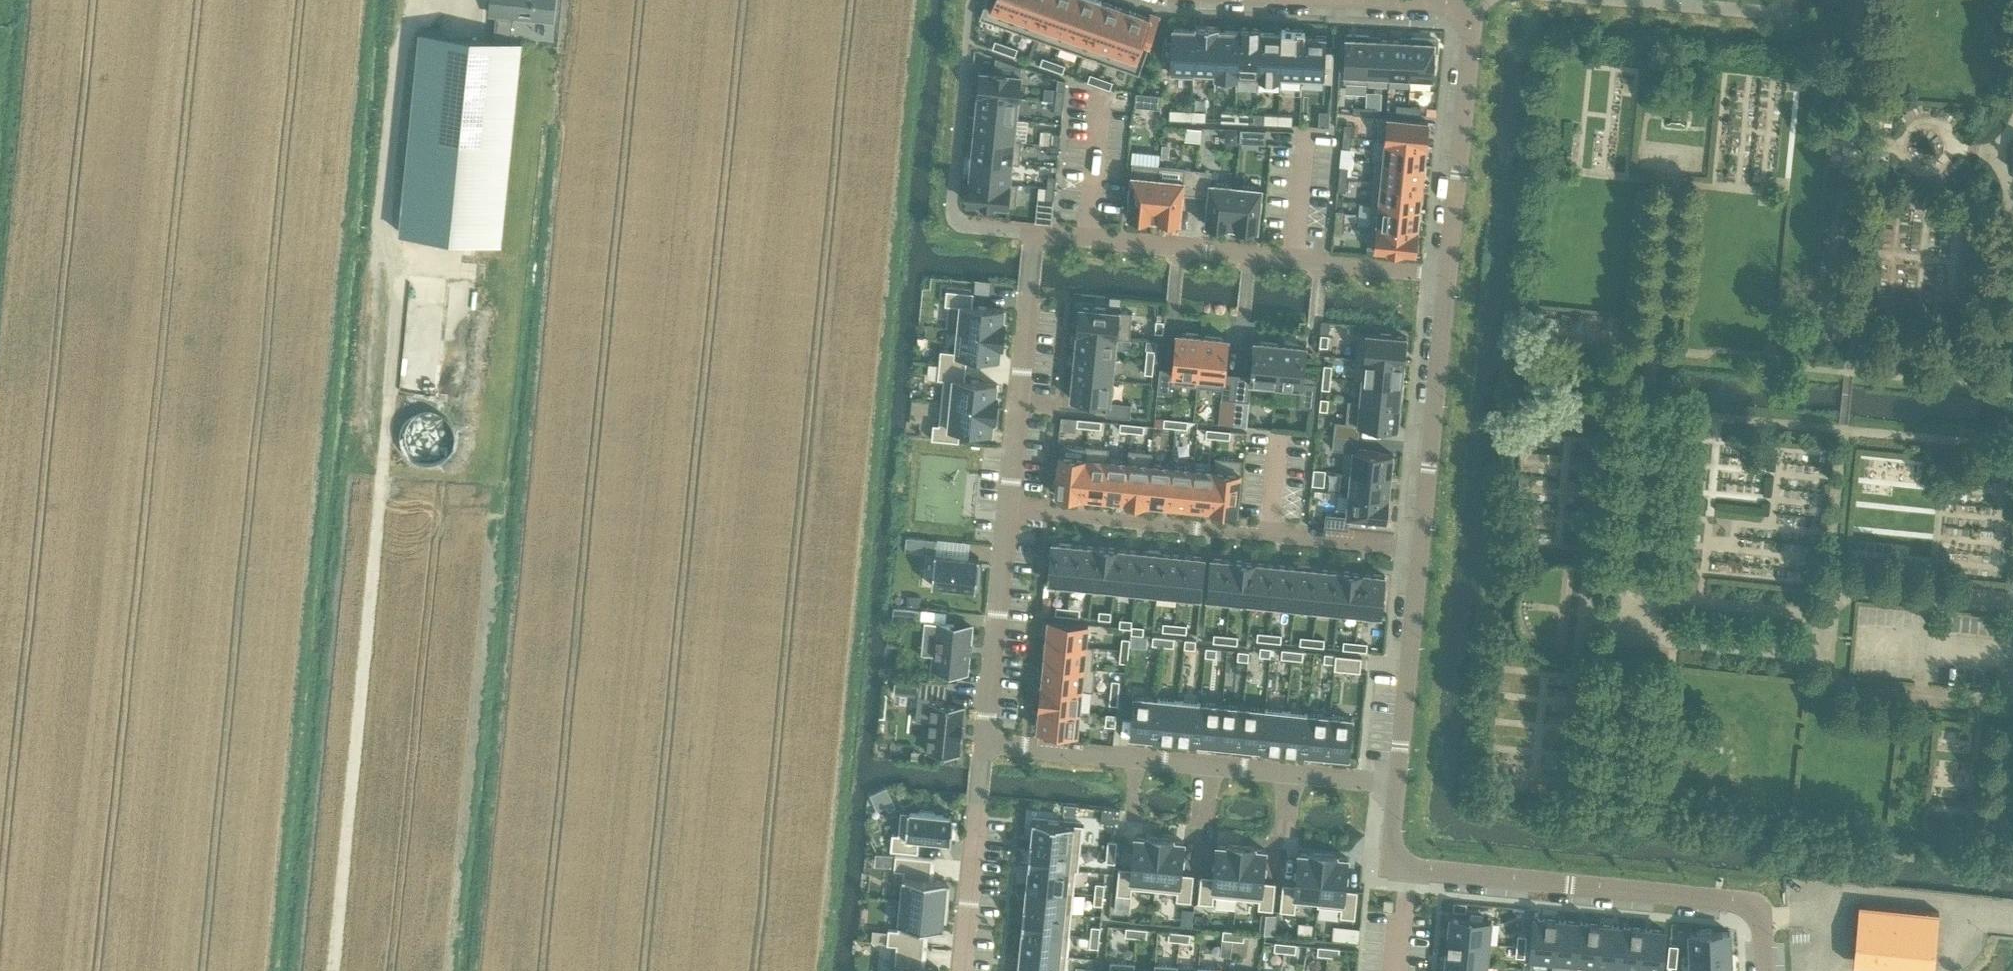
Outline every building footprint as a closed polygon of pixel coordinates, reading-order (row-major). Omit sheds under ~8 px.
[(490,13),(496,14),(493,39),(511,41),(513,16),(552,20),(554,0),(491,0),(490,13)] [(1011,29),(1021,0),(985,0),(979,18),(1011,29)] [(1049,0),(1021,0),(1011,29),(1036,38),(1049,0)] [(1059,46),(1075,0),(1049,0),(1036,38),(1059,46)] [(1102,1),(1100,0),(1099,0),(1075,0),(1059,46),(1083,54),(1102,1)] [(1083,54),(1107,62),(1125,9),(1102,1),(1083,54)] [(1125,9),(1107,62),(1139,74),(1159,16),(1150,13),(1149,18),(1125,9)] [(1173,40),(1165,40),(1164,58),(1172,58),(1171,74),(1193,75),(1196,25),(1195,25),(1195,29),(1173,28),(1173,40)] [(1217,26),(1196,25),(1193,75),(1215,77),(1217,26)] [(1218,26),(1217,26),(1215,77),(1236,78),(1239,27),(1238,27),(1238,31),(1218,30),(1218,26)] [(1261,28),(1239,27),(1236,78),(1258,79),(1261,28)] [(1261,28),(1258,79),(1280,80),(1282,29),(1281,29),(1281,33),(1261,32),(1261,28)] [(1304,30),(1282,29),(1280,80),(1301,81),(1304,30)] [(1305,31),(1304,30),(1301,81),(1332,82),(1333,48),(1325,48),(1326,36),(1304,34),(1305,31)] [(412,113),(400,232),(486,240),(501,242),(513,123),(521,43),(511,41),(493,40),(420,32),(412,113)] [(1368,35),(1346,34),(1346,38),(1344,82),(1366,83),(1368,35)] [(1369,35),(1368,35),(1366,83),(1367,83),(1368,75),(1388,76),(1390,40),(1369,39),(1369,35)] [(1390,40),(1388,76),(1409,77),(1412,37),(1411,37),(1411,41),(1390,40)] [(1434,39),(1412,37),(1409,77),(1432,78),(1434,49),(1433,49),(1434,39)] [(992,48),(1003,52),(1006,44),(995,40),(992,48)] [(1006,44),(1003,52),(1015,56),(1017,48),(1006,44)] [(980,71),(978,94),(1018,98),(1020,75),(1021,67),(996,57),(995,57),(994,73),(980,71)] [(1040,64),(1051,68),(1054,61),(1042,57),(1040,64)] [(1054,61),(1051,68),(1062,72),(1065,65),(1054,61)] [(1087,81),(1098,85),(1101,77),(1090,73),(1087,81)] [(1101,77),(1098,85),(1110,89),(1112,81),(1101,77)] [(1064,90),(1056,89),(1054,101),(1062,102),(1064,90)] [(1161,95),(1136,93),(1135,106),(1160,108),(1161,95)] [(1018,98),(978,94),(976,115),(1015,119),(1018,98)] [(1054,101),(1053,113),(1061,114),(1062,102),(1054,101)] [(1408,105),(1396,104),(1396,112),(1408,113),(1408,105)] [(1420,106),(1408,105),(1408,113),(1420,114),(1420,106)] [(1364,115),(1365,107),(1353,106),(1352,114),(1364,115)] [(1377,108),(1365,107),(1364,115),(1376,116),(1377,108)] [(1192,110),(1169,109),(1169,119),(1191,120),(1192,110)] [(1206,111),(1192,110),(1191,120),(1205,121),(1206,111)] [(1235,112),(1221,112),(1220,122),(1234,122),(1235,112)] [(1249,113),(1235,112),(1234,122),(1248,123),(1249,113)] [(1278,114),(1264,114),(1263,124),(1278,125),(1278,114)] [(1292,115),(1278,114),(1278,125),(1292,125),(1292,115)] [(1015,119),(976,115),(974,137),(1022,141),(1022,140),(1013,140),(1015,119)] [(1428,122),(1380,117),(1377,139),(1426,144),(1428,122)] [(1352,124),(1344,124),(1343,136),(1351,136),(1352,124)] [(1265,130),(1240,129),(1240,142),(1265,143),(1265,130)] [(1060,133),(1041,131),(1040,142),(1051,143),(1050,144),(1058,145),(1060,133)] [(1350,148),(1351,136),(1343,136),(1341,148),(1350,148)] [(1022,141),(974,137),(972,158),(1020,163),(1022,141)] [(1374,140),(1372,159),(1375,160),(1375,161),(1423,165),(1425,145),(1426,144),(1377,139),(1377,140),(1374,140)] [(1058,145),(1050,144),(1049,156),(1057,157),(1058,145)] [(1128,170),(1126,186),(1130,186),(1130,188),(1129,200),(1127,217),(1130,217),(1130,219),(1147,220),(1147,219),(1153,219),(1158,165),(1160,153),(1132,151),(1131,163),(1132,163),(1132,170),(1128,170)] [(969,179),(1017,184),(1009,183),(1011,163),(1019,164),(1020,163),(972,158),(970,179),(969,179)] [(1423,165),(1375,161),(1373,182),(1421,187),(1423,165)] [(1158,165),(1153,219),(1159,220),(1159,221),(1176,223),(1176,222),(1179,222),(1181,205),(1182,193),(1184,193),(1195,194),(1197,169),(1184,168),(1158,165)] [(1348,167),(1340,166),(1338,178),(1346,179),(1348,167)] [(1211,170),(1197,169),(1195,194),(1208,196),(1205,224),(1208,225),(1208,226),(1225,228),(1225,226),(1231,227),(1235,185),(1209,182),(1211,170)] [(1055,176),(1047,175),(1046,187),(1054,188),(1055,176)] [(1346,179),(1338,178),(1337,190),(1345,191),(1346,179)] [(969,179),(967,202),(980,203),(993,205),(993,204),(1015,207),(1017,184),(969,179)] [(1421,187),(1373,182),(1371,204),(1419,208),(1421,187)] [(1261,188),(1235,185),(1231,227),(1237,228),(1237,229),(1254,231),(1254,229),(1257,230),(1261,188)] [(1054,188),(1046,187),(1045,199),(1053,200),(1054,188)] [(1419,208),(1371,204),(1369,225),(1417,230),(1417,229),(1419,208)] [(1344,210),(1336,210),(1334,221),(1342,222),(1344,210)] [(1341,234),(1342,222),(1334,221),(1333,233),(1341,234)] [(1417,230),(1369,225),(1366,247),(1388,250),(1401,251),(1415,252),(1417,230)] [(989,294),(990,283),(979,281),(977,293),(989,294)] [(946,289),(945,305),(950,306),(948,328),(958,329),(1003,333),(1004,320),(1003,320),(1004,309),(986,307),(978,307),(972,306),(973,292),(946,289)] [(1110,296),(1109,304),(1120,305),(1121,297),(1110,296)] [(1095,308),(1079,307),(1077,333),(1116,337),(1116,338),(1129,339),(1129,338),(1132,312),(1105,309),(1105,308),(1095,307),(1095,308)] [(1745,323),(1761,325),(1762,315),(1746,313),(1745,323)] [(1156,321),(1155,333),(1162,333),(1164,321),(1156,321)] [(939,364),(966,367),(967,354),(974,355),(981,355),(999,357),(1000,347),(1002,347),(1003,333),(958,329),(955,351),(940,350),(939,364)] [(1357,332),(1355,358),(1403,363),(1406,337),(1390,335),(1391,334),(1380,333),(1380,334),(1357,332)] [(1077,333),(1075,333),(1074,345),(1076,345),(1075,354),(1114,358),(1116,338),(1116,337),(1077,333)] [(1197,386),(1202,335),(1199,335),(1199,334),(1186,333),(1186,334),(1176,333),(1172,369),(1171,384),(1172,384),(1197,386)] [(1321,334),(1319,346),(1327,347),(1329,335),(1321,334)] [(1202,335),(1197,386),(1222,389),(1223,379),(1225,374),(1227,351),(1228,342),(1228,338),(1223,337),(1203,336),(1202,335)] [(1250,382),(1251,382),(1276,385),(1280,343),(1254,341),(1252,353),(1250,377),(1250,382)] [(1283,342),(1283,343),(1280,343),(1276,385),(1301,387),(1302,387),(1302,382),(1306,346),(1296,345),(1296,343),(1283,342)] [(1147,349),(1145,361),(1153,362),(1155,350),(1147,349)] [(1114,358),(1075,354),(1073,376),(1112,380),(1114,358)] [(1353,380),(1401,384),(1403,363),(1355,358),(1355,359),(1353,380)] [(1152,374),(1153,362),(1145,361),(1144,373),(1152,374)] [(997,393),(996,393),(997,383),(978,381),(971,381),(965,380),(966,367),(939,364),(937,379),(943,379),(941,402),(996,407),(997,393)] [(1331,377),(1332,365),(1324,364),(1323,376),(1331,377)] [(1172,369),(1159,368),(1157,392),(1171,393),(1172,384),(1171,384),(1172,369)] [(1221,398),(1235,400),(1237,375),(1225,374),(1223,379),(1222,389),(1221,398)] [(1235,400),(1249,401),(1251,382),(1250,382),(1250,377),(1237,375),(1235,400)] [(1112,380),(1073,376),(1070,398),(1106,402),(1110,402),(1110,401),(1112,380)] [(1329,389),(1331,377),(1323,376),(1321,388),(1329,389)] [(1399,406),(1400,397),(1401,397),(1402,385),(1401,385),(1401,384),(1353,380),(1362,381),(1360,401),(1348,400),(1348,401),(1399,406)] [(1302,387),(1301,387),(1299,406),(1313,407),(1315,383),(1302,382),(1302,387)] [(1327,411),(1328,399),(1320,398),(1319,410),(1327,411)] [(1129,417),(1131,403),(1110,401),(1110,402),(1106,402),(1105,415),(1129,417)] [(1335,421),(1333,435),(1358,437),(1359,424),(1384,427),(1393,428),(1397,428),(1398,422),(1399,406),(1348,401),(1346,422),(1335,421)] [(992,431),(993,421),(994,421),(996,407),(941,402),(938,424),(933,424),(931,439),(958,442),(960,428),(966,428),(973,429),(992,431)] [(1089,419),(1077,418),(1076,426),(1088,427),(1089,419)] [(1163,426),(1175,427),(1176,419),(1164,418),(1163,426)] [(1101,420),(1089,419),(1088,427),(1100,429),(1101,420)] [(1175,427),(1187,428),(1188,420),(1176,419),(1175,427)] [(1132,424),(1120,422),(1119,430),(1131,432),(1132,424)] [(1144,425),(1132,424),(1131,432),(1143,433),(1144,425)] [(1218,429),(1206,428),(1205,436),(1217,437),(1218,429)] [(1230,430),(1218,429),(1217,437),(1229,438),(1230,430)] [(1333,435),(1332,448),(1344,450),(1342,471),(1390,476),(1390,474),(1392,460),(1392,454),(1388,453),(1380,452),(1356,450),(1358,437),(1333,435)] [(1057,480),(1055,494),(1071,496),(1079,497),(1081,497),(1085,457),(1084,457),(1085,447),(1060,445),(1059,455),(1058,467),(1058,468),(1057,468),(1056,479),(1057,479),(1057,480)] [(1102,499),(1103,499),(1107,459),(1108,459),(1109,447),(1107,447),(1086,445),(1085,445),(1085,447),(1084,457),(1085,457),(1081,497),(1090,498),(1090,499),(1102,500),(1102,499)] [(1130,449),(1128,449),(1127,461),(1128,462),(1124,501),(1124,502),(1127,502),(1145,504),(1145,503),(1146,503),(1150,464),(1151,464),(1152,452),(1130,449)] [(1214,470),(1210,510),(1236,512),(1242,459),(1215,457),(1213,470),(1214,470)] [(1108,459),(1107,459),(1103,499),(1124,501),(1128,462),(1127,461),(1108,459)] [(1151,464),(1150,464),(1146,503),(1155,504),(1155,505),(1167,507),(1167,505),(1171,466),(1151,464)] [(1193,468),(1171,466),(1167,505),(1189,507),(1193,468)] [(1213,470),(1193,468),(1189,507),(1198,508),(1198,510),(1210,511),(1210,510),(1214,470),(1213,470)] [(1312,484),(1324,486),(1325,470),(1313,468),(1312,484)] [(1350,473),(1348,494),(1388,498),(1390,476),(1342,471),(1342,472),(1350,473)] [(1326,513),(1324,527),(1349,529),(1350,516),(1386,520),(1388,498),(1348,494),(1339,493),(1337,514),(1326,513)] [(1074,544),(1052,542),(1048,582),(1070,584),(1074,544)] [(1096,546),(1074,544),(1070,584),(1092,586),(1096,546)] [(1092,586),(1113,589),(1117,548),(1106,547),(1098,546),(1096,546),(1092,586)] [(1139,551),(1117,548),(1113,589),(1135,591),(1139,551)] [(1148,552),(1139,551),(1135,591),(1156,593),(1160,553),(1160,552),(1148,550),(1148,552)] [(936,553),(934,553),(931,586),(932,586),(933,584),(945,585),(944,590),(961,591),(962,587),(974,588),(974,590),(975,590),(978,557),(977,557),(977,559),(936,555),(936,553)] [(1182,555),(1160,553),(1156,593),(1178,595),(1182,555)] [(1204,557),(1182,555),(1178,595),(1200,597),(1204,557)] [(1233,560),(1211,558),(1207,598),(1229,600),(1233,560)] [(1233,560),(1229,600),(1251,602),(1255,562),(1254,562),(1245,561),(1233,560)] [(1276,564),(1255,562),(1251,602),(1272,604),(1276,564)] [(1298,567),(1276,564),(1272,604),(1294,607),(1298,567)] [(1307,567),(1298,567),(1294,607),(1315,609),(1319,569),(1319,567),(1307,566),(1307,567)] [(1341,571),(1319,569),(1315,609),(1337,611),(1341,571)] [(1337,611),(1358,613),(1362,573),(1362,572),(1341,570),(1341,571),(1337,611)] [(1362,573),(1358,613),(1381,615),(1381,614),(1382,601),(1383,601),(1384,590),(1383,590),(1385,575),(1365,573),(1362,573)] [(1068,608),(1056,606),(1055,614),(1067,616),(1068,608)] [(893,608),(892,619),(920,622),(921,610),(893,608)] [(1080,609),(1068,608),(1067,616),(1079,617),(1080,609)] [(1111,612),(1099,611),(1098,619),(1110,620),(1111,612)] [(1132,620),(1120,619),(1119,627),(1131,628),(1131,626),(1132,620)] [(1088,624),(1048,620),(1046,642),(1086,646),(1088,624)] [(972,626),(936,622),(932,668),(958,671),(967,672),(969,654),(971,655),(972,644),(970,644),(972,626)] [(1175,624),(1163,623),(1162,631),(1174,632),(1175,624)] [(1187,625),(1175,624),(1174,632),(1186,633),(1187,625)] [(1131,628),(1130,634),(1142,635),(1143,627),(1131,626),(1131,628)] [(1269,633),(1257,632),(1256,640),(1268,641),(1269,633)] [(1281,634),(1269,633),(1268,641),(1280,642),(1281,634)] [(1226,635),(1214,634),(1213,642),(1225,643),(1226,635)] [(1238,636),(1226,635),(1225,643),(1237,644),(1238,636)] [(1131,636),(1130,646),(1146,647),(1147,637),(1131,636)] [(1162,646),(1163,637),(1153,636),(1152,645),(1162,646)] [(1311,645),(1312,637),(1300,636),(1299,644),(1311,645)] [(1162,646),(1173,647),(1174,638),(1163,637),(1162,646)] [(1323,647),(1324,639),(1312,637),(1311,645),(1323,647)] [(1130,639),(1122,638),(1120,650),(1128,651),(1130,639)] [(1195,646),(1195,640),(1185,639),(1184,648),(1195,649),(1195,646)] [(1355,642),(1343,641),(1342,649),(1354,650),(1355,642)] [(1046,642),(1045,642),(1043,654),(1045,655),(1044,664),(1095,669),(1095,668),(1092,667),(1094,647),(1086,646),(1046,642)] [(1367,643),(1355,642),(1354,650),(1366,651),(1367,643)] [(1216,648),(1206,647),(1205,656),(1216,657),(1216,648)] [(1271,648),(1260,647),(1259,655),(1270,657),(1271,648)] [(1281,657),(1291,659),(1292,650),(1282,649),(1281,657)] [(1128,651),(1120,650),(1119,662),(1127,662),(1128,651)] [(1303,651),(1292,650),(1291,659),(1302,660),(1303,651)] [(1238,651),(1237,659),(1248,660),(1249,652),(1238,651)] [(1325,653),(1324,662),(1334,663),(1335,654),(1325,653)] [(1361,657),(1335,654),(1334,663),(1334,669),(1360,672),(1361,657)] [(1095,669),(1044,664),(1042,685),(1093,690),(1095,669)] [(896,677),(895,692),(917,695),(919,679),(896,677)] [(947,682),(919,679),(918,695),(933,696),(932,702),(931,702),(926,752),(959,755),(960,737),(962,737),(963,723),(962,723),(964,705),(944,703),(945,697),(946,698),(947,682)] [(1118,693),(1119,681),(1111,680),(1110,692),(1118,693)] [(1041,685),(1039,706),(1039,707),(1079,711),(1081,690),(1093,691),(1093,690),(1042,685),(1041,685)] [(1118,693),(1110,692),(1109,704),(1117,705),(1118,693)] [(1152,738),(1152,739),(1153,739),(1157,698),(1135,696),(1133,713),(1131,735),(1152,738)] [(1157,698),(1153,739),(1174,741),(1179,700),(1157,698)] [(1179,700),(1174,741),(1196,743),(1200,702),(1179,700)] [(1200,702),(1196,743),(1197,743),(1197,742),(1218,744),(1222,705),(1200,702)] [(1239,746),(1243,707),(1222,705),(1218,744),(1239,746)] [(1039,709),(1038,717),(1037,729),(1075,733),(1077,733),(1079,711),(1039,707),(1039,709)] [(1265,709),(1243,707),(1239,746),(1260,748),(1259,749),(1260,750),(1265,709)] [(1260,750),(1282,752),(1286,711),(1265,709),(1260,750)] [(1308,713),(1286,711),(1282,752),(1303,754),(1308,713)] [(1115,726),(1116,714),(1106,713),(1105,725),(1115,726)] [(1329,715),(1308,713),(1303,754),(1304,754),(1304,753),(1325,755),(1329,715)] [(1348,757),(1352,717),(1329,715),(1325,755),(1348,757)] [(886,788),(871,795),(878,810),(893,803),(891,798),(886,788)] [(892,833),(890,850),(918,853),(919,838),(925,838),(931,839),(949,841),(949,842),(951,842),(952,836),(954,837),(956,821),(953,821),(954,815),(952,815),(952,816),(934,814),(934,811),(919,810),(919,813),(909,812),(909,810),(907,810),(907,811),(900,811),(898,834),(892,833)] [(1032,821),(1033,822),(1031,842),(1030,842),(1030,843),(1080,848),(1082,826),(1084,827),(1084,825),(1058,822),(1059,820),(1048,819),(1048,821),(1032,820),(1032,821)] [(1131,896),(1132,887),(1154,890),(1159,837),(1146,836),(1145,837),(1135,836),(1132,868),(1119,867),(1116,894),(1131,896)] [(1193,874),(1180,873),(1183,841),(1173,840),(1173,838),(1159,837),(1154,890),(1177,892),(1176,900),(1191,902),(1193,874)] [(1108,840),(1107,851),(1116,852),(1117,841),(1108,840)] [(1080,848),(1030,843),(1028,865),(1078,870),(1080,848)] [(1213,896),(1236,898),(1241,845),(1227,844),(1227,845),(1217,844),(1214,876),(1200,875),(1198,902),(1213,904),(1213,896)] [(1236,898),(1258,900),(1258,908),(1273,910),(1275,882),(1262,881),(1265,849),(1255,848),(1255,847),(1241,845),(1236,898)] [(1106,862),(1115,863),(1116,852),(1107,851),(1106,862)] [(1309,853),(1299,852),(1296,884),(1282,883),(1280,910),(1295,912),(1296,897),(1318,899),(1317,906),(1318,906),(1323,853),(1309,852),(1309,853)] [(1357,891),(1344,889),(1347,857),(1337,856),(1337,855),(1323,853),(1318,906),(1340,908),(1340,916),(1354,918),(1357,891)] [(894,867),(894,870),(903,871),(900,900),(948,905),(949,887),(946,887),(947,880),(933,879),(930,879),(932,861),(932,858),(895,855),(894,867)] [(1028,865),(1028,866),(1029,866),(1027,886),(1073,891),(1075,871),(1078,871),(1078,870),(1028,865)] [(1095,883),(1094,893),(1103,894),(1104,884),(1095,883)] [(1023,908),(1071,913),(1073,891),(1027,886),(1025,907),(1023,907),(1023,908)] [(1102,905),(1103,894),(1094,893),(1093,904),(1102,905)] [(888,929),(886,943),(924,946),(924,945),(925,927),(929,927),(942,928),(943,922),(946,922),(948,905),(900,900),(897,929),(888,929)] [(1858,906),(1852,965),(1909,970),(1933,970),(1939,912),(1858,904),(1858,906)] [(1021,929),(1069,934),(1071,913),(1023,908),(1021,929)] [(1450,916),(1448,939),(1488,943),(1490,920),(1482,919),(1482,916),(1469,914),(1469,918),(1450,916)] [(1534,917),(1530,957),(1552,959),(1556,920),(1534,917)] [(1556,920),(1552,959),(1574,961),(1578,922),(1556,920)] [(1578,922),(1574,961),(1595,963),(1599,924),(1578,922)] [(1599,924),(1595,963),(1617,966),(1621,926),(1599,924)] [(1090,936),(1099,937),(1100,927),(1091,926),(1090,936)] [(1621,926),(1617,966),(1638,968),(1642,928),(1621,926)] [(1135,937),(1136,928),(1126,927),(1125,936),(1135,937)] [(1147,929),(1136,928),(1135,937),(1146,938),(1147,929)] [(1347,928),(1346,940),(1356,941),(1357,929),(1347,928)] [(1642,928),(1638,968),(1661,970),(1665,930),(1642,928)] [(1696,933),(1689,933),(1690,956),(1730,954),(1729,931),(1711,932),(1711,928),(1696,929),(1696,933)] [(1020,951),(1067,956),(1069,934),(1021,929),(1021,930),(1022,930),(1020,951)] [(1233,931),(1223,930),(1222,939),(1233,940),(1233,931)] [(1169,931),(1168,940),(1178,941),(1179,932),(1169,931)] [(1233,940),(1243,941),(1244,932),(1233,931),(1233,940)] [(1189,942),(1190,933),(1179,932),(1178,941),(1189,942)] [(1517,935),(1516,946),(1525,946),(1526,936),(1517,935)] [(1098,948),(1099,937),(1090,936),(1089,947),(1098,948)] [(1448,939),(1446,960),(1486,964),(1488,943),(1448,939)] [(1274,950),(1284,951),(1285,942),(1275,941),(1274,950)] [(1295,952),(1296,944),(1285,942),(1284,951),(1295,952)] [(886,944),(896,944),(894,963),(893,970),(938,970),(938,967),(925,966),(922,966),(923,948),(924,946),(886,943),(886,944)] [(1669,945),(1668,956),(1677,957),(1678,946),(1669,945)] [(1317,955),(1328,956),(1328,947),(1318,946),(1317,955)] [(1516,946),(1515,956),(1524,957),(1525,946),(1516,946)] [(1339,948),(1328,947),(1328,956),(1338,957),(1339,948)] [(1018,970),(1065,970),(1067,956),(1020,951),(1018,970)] [(1690,956),(1691,970),(1730,970),(1730,954),(1690,956)] [(1668,956),(1667,966),(1676,967),(1677,957),(1668,956)] [(1445,970),(1485,970),(1486,964),(1446,960),(1445,970)] [(1134,962),(1110,961),(1109,970),(1133,970),(1134,962)] [(1155,963),(1154,963),(1154,970),(1134,969),(1135,962),(1134,962),(1133,970),(1155,970),(1155,963)]
